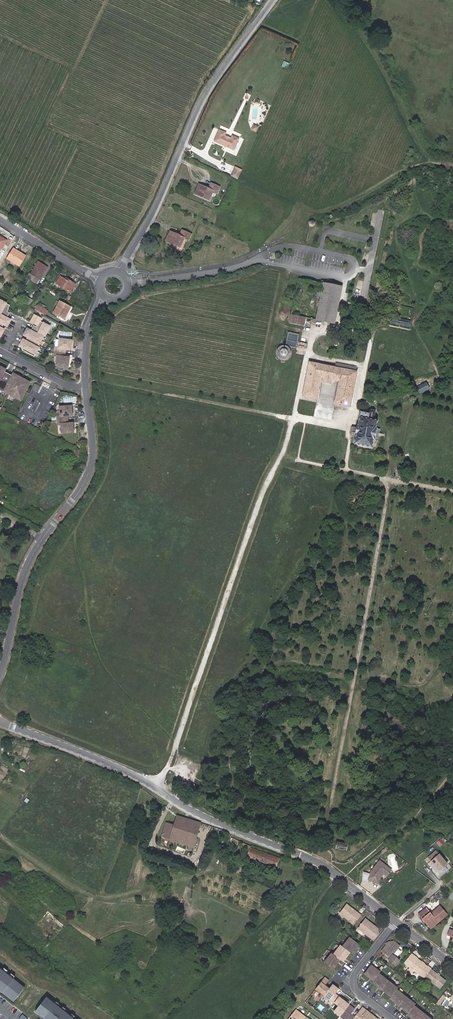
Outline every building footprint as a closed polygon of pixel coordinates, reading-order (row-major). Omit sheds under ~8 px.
[(290,63),(284,60),(282,66),(287,69),(290,63)] [(214,142),(234,151),(240,138),(232,135),(231,138),(225,135),(226,133),(219,130),(214,142)] [(235,169),(231,176),(238,178),(241,172),(235,169)] [(193,194),(208,200),(212,190),(217,192),(219,187),(211,183),(209,189),(197,184),(193,194)] [(169,232),(165,242),(179,248),(184,238),(188,240),(190,235),(181,231),(179,236),(169,232)] [(25,255),(13,248),(7,257),(20,265),(25,255)] [(48,266),(38,259),(30,271),(35,274),(36,273),(41,277),(48,266)] [(60,275),(56,282),(70,291),(75,282),(68,277),(67,279),(64,277),(60,275)] [(341,286),(323,283),(316,320),(335,323),(341,286)] [(0,299),(0,325),(1,325),(2,323),(7,326),(10,319),(6,317),(6,315),(8,316),(9,312),(5,310),(6,308),(7,309),(9,304),(0,299)] [(70,305),(59,299),(53,311),(64,317),(70,305)] [(35,309),(43,313),(46,308),(38,304),(35,309)] [(291,315),(290,322),(304,325),(305,317),(291,315)] [(410,329),(413,321),(398,318),(392,317),(390,324),(410,329)] [(50,326),(39,320),(37,325),(38,326),(38,327),(33,325),(31,328),(33,329),(32,330),(27,328),(23,335),(28,337),(27,339),(28,340),(27,341),(23,339),(19,345),(24,348),(23,350),(34,356),(39,345),(38,344),(43,334),(45,335),(50,326)] [(288,332),(287,345),(296,346),(298,333),(288,332)] [(70,340),(59,339),(58,348),(55,347),(54,356),(57,356),(56,365),(67,366),(67,364),(68,364),(69,357),(64,356),(65,349),(70,350),(71,343),(70,343),(70,340)] [(307,344),(298,342),(296,353),(305,354),(307,344)] [(280,345),(279,346),(278,346),(277,347),(276,348),(275,350),(275,352),(274,354),(275,354),(275,356),(276,358),(277,359),(279,360),(280,361),(282,362),(284,362),(286,361),(287,360),(289,359),(290,358),(291,356),(291,355),(292,353),(291,351),(291,349),(290,348),(288,346),(287,345),(285,345),(284,345),(283,345),(282,345),(280,345)] [(356,383),(357,377),(358,371),(310,362),(303,396),(319,399),(321,388),(319,388),(321,376),(325,377),(334,379),(340,380),(356,383)] [(8,378),(10,374),(5,371),(6,369),(0,366),(0,387),(5,390),(4,391),(15,396),(16,396),(22,398),(30,383),(25,380),(25,379),(13,373),(9,381),(7,380),(8,378)] [(336,403),(351,406),(356,383),(340,380),(336,403)] [(416,387),(420,394),(430,388),(426,382),(416,387)] [(70,406),(59,407),(60,416),(57,416),(58,424),(61,424),(62,433),(73,432),(72,430),(74,430),(73,423),(68,423),(67,416),(72,415),(72,409),(71,409),(70,406)] [(369,412),(361,411),(358,427),(352,426),(351,432),(357,433),(355,444),(373,448),(375,439),(380,440),(382,428),(377,427),(379,418),(376,418),(377,412),(376,409),(371,408),(370,408),(369,412)] [(59,439),(46,432),(44,437),(57,443),(57,442),(59,439)] [(57,442),(57,443),(55,447),(52,446),(50,452),(58,455),(62,444),(57,442)] [(76,462),(81,451),(77,450),(74,455),(71,454),(69,459),(76,462)] [(177,817),(176,816),(175,818),(173,826),(166,824),(162,838),(169,841),(169,842),(189,847),(188,851),(192,852),(193,849),(194,849),(201,824),(177,817)] [(228,844),(229,841),(222,838),(218,847),(225,850),(228,844)] [(237,841),(230,838),(229,841),(228,844),(235,847),(237,841)] [(336,841),(334,848),(345,851),(346,843),(336,841)] [(278,860),(250,849),(247,858),(275,868),(278,860)] [(430,858),(436,866),(438,865),(442,869),(440,871),(435,874),(438,878),(445,873),(451,868),(437,852),(430,858)] [(371,873),(364,870),(363,880),(369,881),(369,878),(378,882),(381,877),(384,873),(387,875),(392,869),(389,867),(381,860),(372,870),(371,873)] [(348,921),(353,925),(361,915),(347,904),(339,913),(348,920),(348,921)] [(438,923),(440,925),(449,917),(441,907),(434,912),(436,913),(433,916),(431,914),(426,918),(424,916),(421,918),(428,927),(432,923),(434,926),(438,923)] [(419,916),(421,918),(424,916),(426,918),(431,914),(427,909),(419,916)] [(365,918),(358,927),(374,940),(378,935),(378,928),(365,918)] [(432,931),(440,925),(438,923),(434,926),(432,923),(428,927),(432,931)] [(353,954),(360,944),(351,937),(343,946),(348,950),(350,952),(353,954)] [(394,953),(400,944),(395,940),(389,940),(382,950),(386,953),(384,955),(396,964),(400,958),(394,953)] [(343,946),(341,944),(333,953),(341,959),(343,961),(350,952),(348,950),(343,946)] [(341,959),(333,953),(332,952),(325,961),(334,968),(341,959)] [(406,963),(413,955),(411,953),(404,962),(406,963)] [(431,968),(413,955),(406,963),(424,977),(425,976),(431,968)] [(364,972),(373,980),(380,971),(371,964),(364,972)] [(431,968),(425,976),(439,988),(445,980),(431,968)] [(0,971),(0,991),(8,997),(9,995),(13,999),(22,988),(0,971)] [(372,981),(381,989),(388,980),(379,973),(372,981)] [(329,980),(325,977),(316,988),(324,995),(324,994),(329,988),(325,985),(329,980)] [(381,989),(390,996),(396,988),(397,987),(388,980),(381,989)] [(334,1002),(339,996),(335,993),(339,988),(333,983),(329,988),(324,994),(330,999),(334,1002)] [(399,1004),(406,996),(396,988),(390,996),(389,997),(399,1004)] [(349,1004),(339,996),(334,1002),(338,1005),(333,1010),(340,1015),(349,1004)] [(399,1004),(408,1012),(414,1004),(415,1003),(406,996),(399,1004)] [(49,998),(48,1000),(44,997),(35,1009),(39,1011),(38,1013),(45,1018),(75,1018),(49,998)] [(354,1017),(354,1016),(351,1013),(354,1008),(349,1004),(340,1015),(344,1018),(352,1018),(354,1017)] [(423,1012),(414,1004),(408,1012),(407,1013),(414,1018),(417,1018),(423,1012)] [(367,1010),(362,1006),(358,1011),(363,1015),(367,1010)] [(288,1018),(304,1018),(307,1015),(297,1008),(288,1018)] [(372,1014),(367,1010),(363,1015),(358,1011),(354,1016),(354,1017),(352,1018),(369,1018),(372,1014)]
